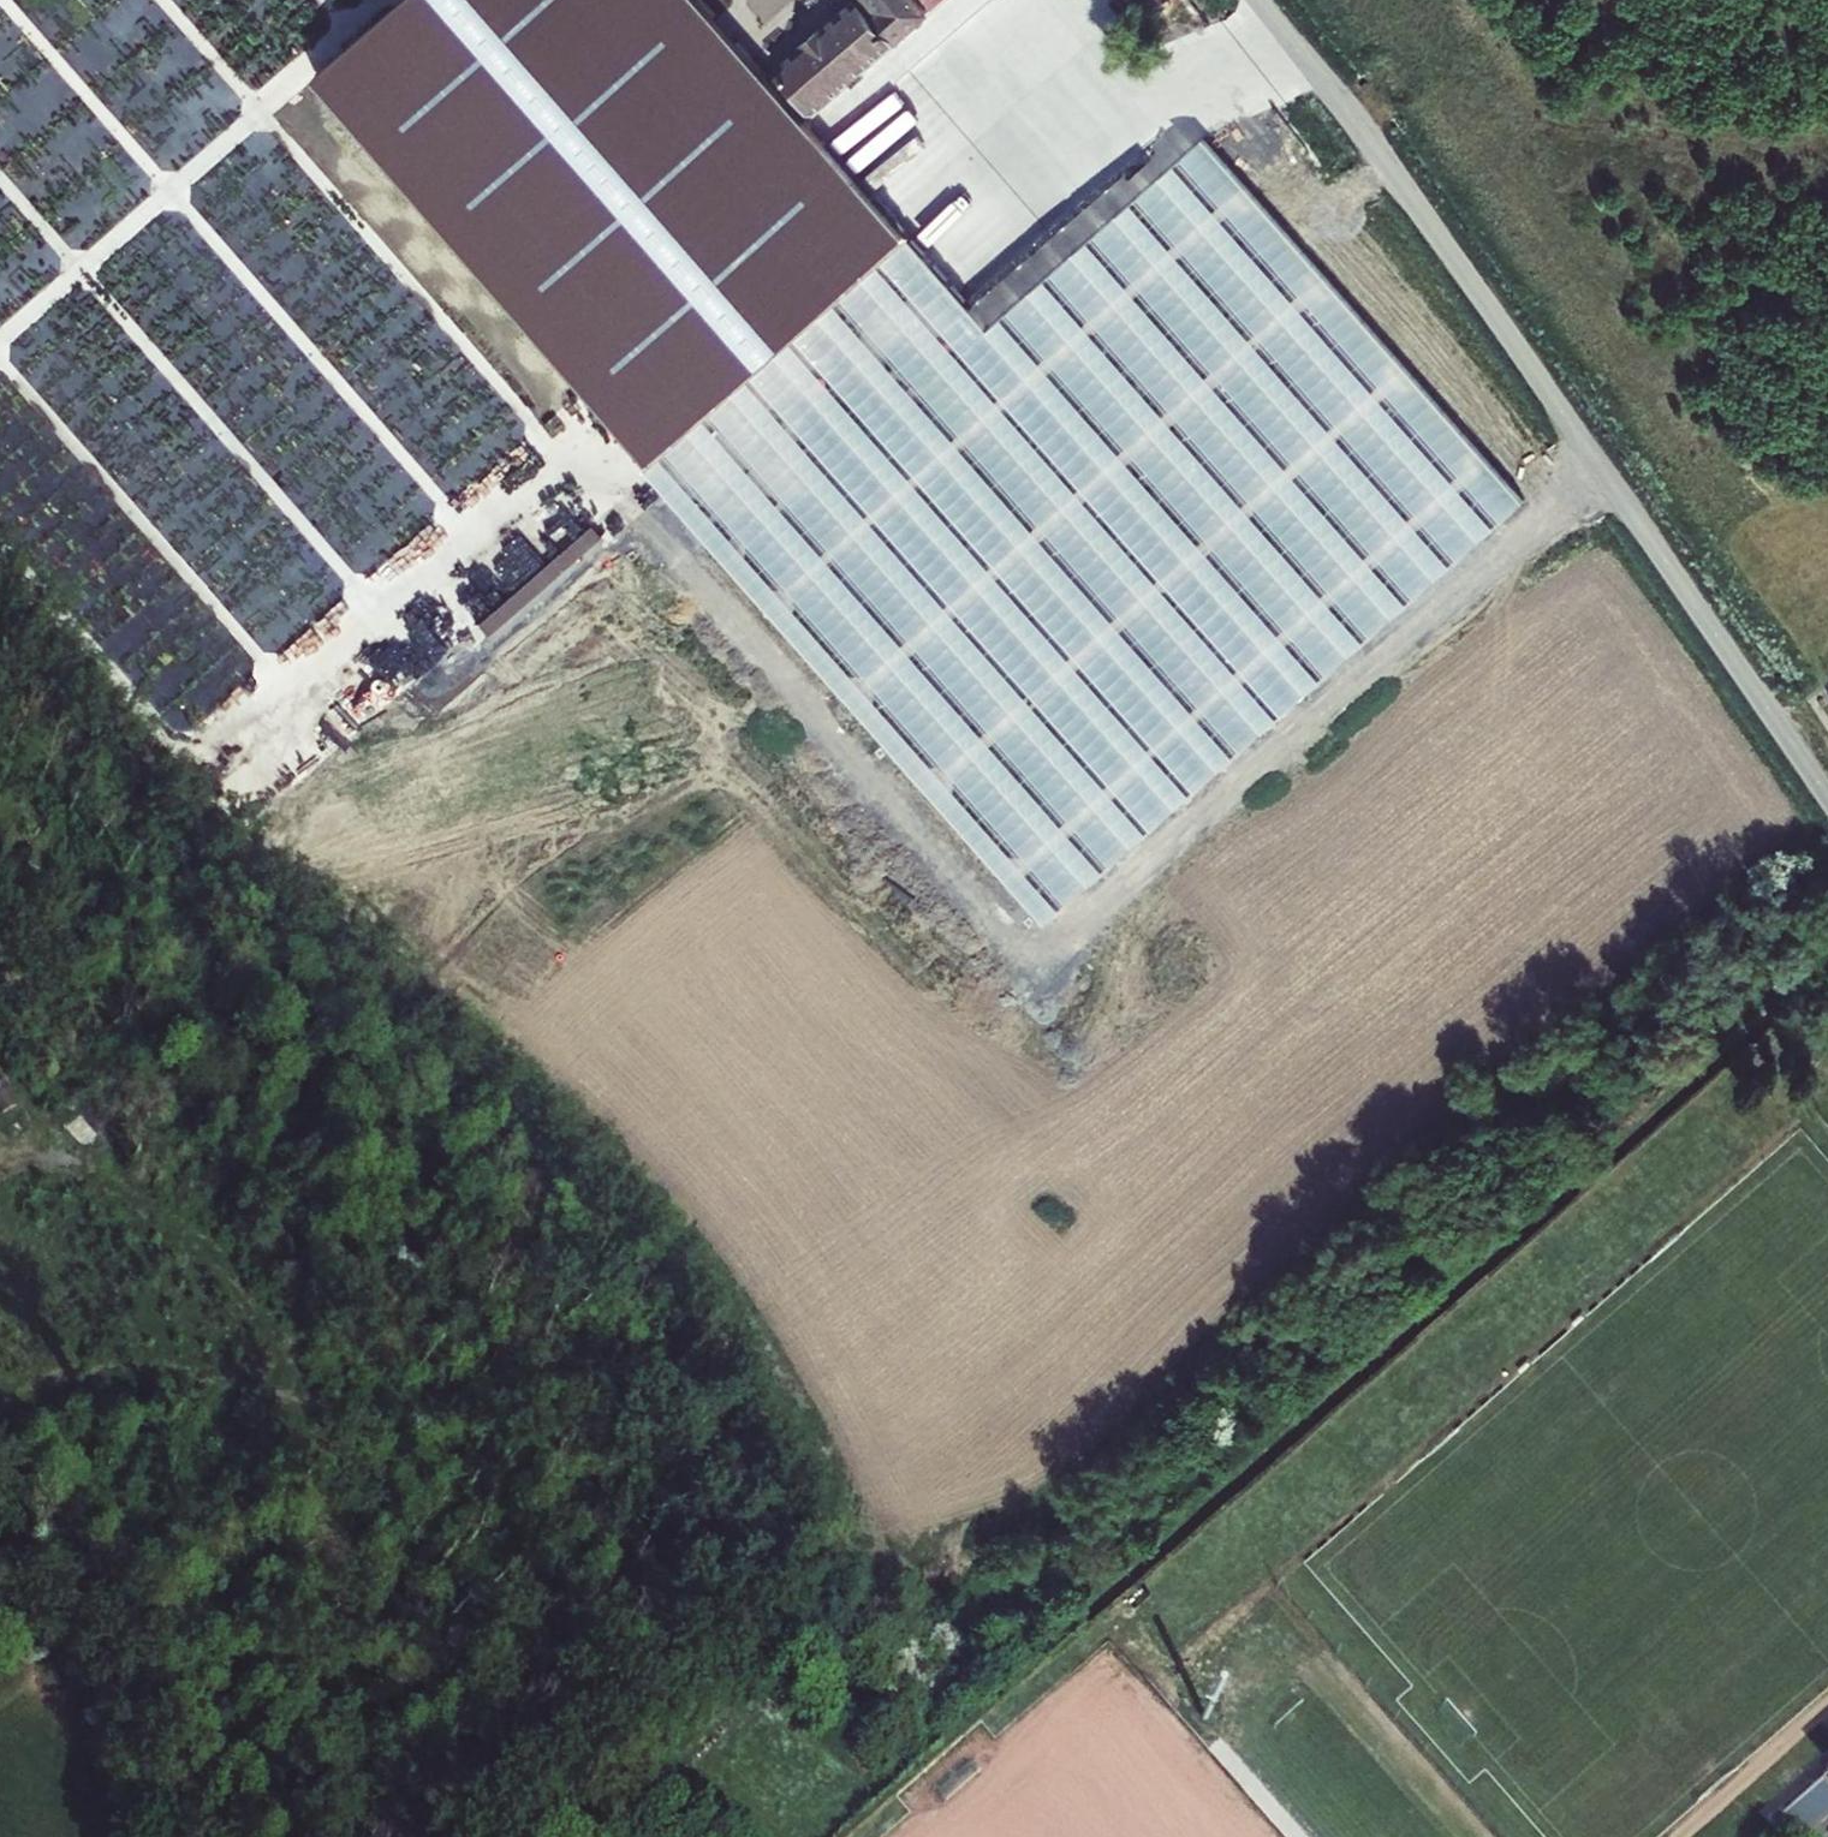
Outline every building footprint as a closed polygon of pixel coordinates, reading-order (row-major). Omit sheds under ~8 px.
[(316,78),(651,460),(908,234),(800,117),(764,73),(701,0),(403,0),(316,78)] [(894,0),(849,0),(764,73),(800,117),(911,20),(894,0)] [(908,234),(651,460),(1048,921),(1527,505),(1208,137),(989,324),(908,234)] [(1806,1773),(1767,1803),(1776,1815),(1815,1785),(1806,1773)] [(1785,1824),(1795,1836),(1818,1836),(1827,1829),(1827,1788),(1785,1824)]
